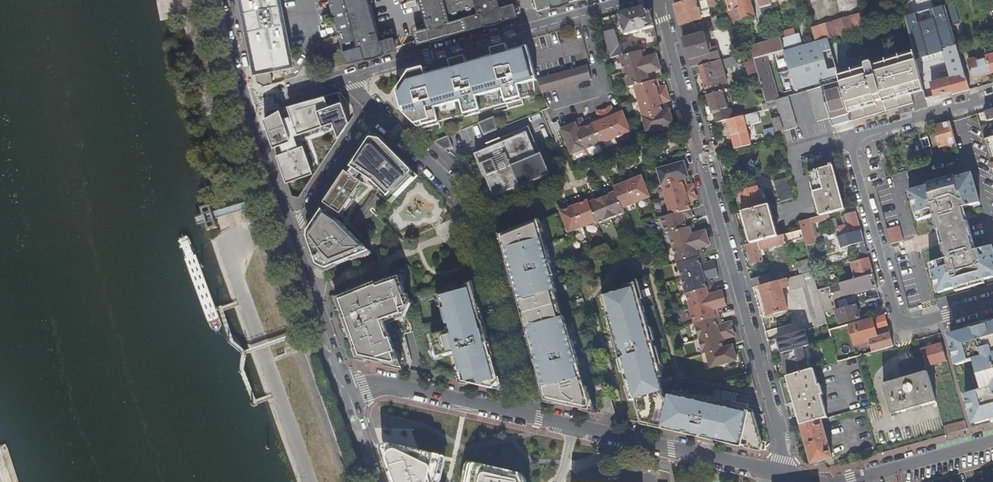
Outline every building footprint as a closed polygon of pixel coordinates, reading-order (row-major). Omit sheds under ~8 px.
[(264,87),(273,84),(270,68),(291,64),(278,0),(241,0),(257,83),(264,87)] [(339,34),(342,48),(347,64),(395,50),(395,48),(393,39),(391,37),(385,39),(379,37),(369,0),(329,0),(339,34)] [(427,24),(423,28),(417,30),(416,32),(419,42),(421,43),(515,17),(516,15),(513,5),(511,4),(505,6),(500,5),(499,0),(420,0),(427,24)] [(539,9),(542,10),(576,0),(537,0),(539,9)] [(674,6),(683,40),(705,34),(703,27),(689,31),(687,23),(701,19),(696,0),(674,6)] [(701,19),(704,19),(699,0),(697,0),(696,0),(701,19)] [(704,19),(711,17),(706,1),(706,0),(699,0),(704,19)] [(729,9),(726,10),(727,12),(729,12),(734,26),(744,23),(738,0),(726,0),(729,9)] [(744,23),(748,36),(757,34),(747,0),(738,0),(744,23)] [(763,19),(769,17),(772,28),(777,27),(770,0),(758,0),(763,19)] [(935,9),(933,0),(917,0),(900,5),(904,18),(911,16),(935,9)] [(965,91),(969,90),(951,26),(947,11),(945,6),(935,9),(911,16),(904,18),(914,56),(942,48),(943,51),(951,79),(931,84),(935,97),(951,93),(952,95),(958,94),(965,91)] [(623,13),(619,14),(625,35),(641,31),(642,34),(651,32),(652,38),(657,37),(649,11),(643,7),(623,13)] [(947,11),(951,26),(959,24),(955,9),(947,11)] [(815,43),(828,40),(865,29),(861,15),(811,29),(815,43)] [(711,19),(715,31),(724,29),(721,16),(711,19)] [(781,41),(784,52),(797,49),(793,31),(779,35),(780,39),(781,41)] [(603,35),(610,59),(620,57),(620,56),(618,48),(614,32),(603,35)] [(687,53),(691,69),(699,67),(720,61),(718,52),(712,54),(709,43),(707,43),(705,34),(683,40),(686,49),(687,53)] [(751,47),(752,50),(781,41),(780,39),(751,47)] [(844,124),(852,122),(852,121),(839,79),(828,40),(815,43),(797,49),(784,52),(779,54),(771,56),(782,94),(811,85),(812,90),(821,88),(830,119),(832,128),(844,124)] [(764,58),(771,56),(779,54),(784,52),(781,41),(752,50),(752,52),(754,60),(764,58)] [(631,44),(618,48),(620,56),(634,53),(631,44)] [(453,67),(427,74),(425,68),(410,71),(397,91),(404,113),(426,135),(442,130),(441,124),(507,104),(509,110),(524,105),(523,99),(536,95),(534,81),(537,80),(528,47),(509,52),(508,45),(492,49),(494,56),(468,63),(466,56),(451,60),(453,67)] [(327,69),(347,64),(342,48),(338,50),(338,52),(328,55),(325,56),(325,57),(324,60),(327,69)] [(930,54),(943,51),(942,48),(914,56),(915,59),(924,56),(930,54)] [(620,56),(620,57),(624,72),(658,62),(657,55),(647,58),(642,59),(640,51),(634,53),(620,56)] [(910,93),(924,89),(915,59),(914,56),(874,68),(873,66),(871,65),(867,65),(866,68),(866,70),(839,79),(852,121),(887,110),(886,107),(899,103),(900,106),(913,102),(910,93)] [(720,61),(699,67),(705,90),(727,84),(723,70),(735,67),(732,58),(720,61)] [(754,60),(760,80),(766,103),(775,100),(776,100),(764,58),(754,60)] [(973,79),(991,74),(986,58),(975,61),(974,59),(968,61),(973,79)] [(658,62),(624,72),(627,83),(648,77),(647,74),(651,73),(661,70),(658,62)] [(588,66),(537,80),(543,93),(592,80),(588,66)] [(648,77),(627,83),(629,88),(634,86),(649,82),(648,77)] [(654,81),(653,81),(649,82),(634,86),(639,102),(667,94),(665,87),(659,88),(656,89),(654,81)] [(817,123),(830,119),(821,88),(812,90),(808,91),(817,123)] [(720,123),(727,121),(733,119),(731,110),(728,111),(722,90),(707,95),(712,115),(714,114),(717,123),(720,123)] [(264,118),(287,182),(313,173),(300,135),(339,121),(343,131),(354,115),(353,108),(340,91),(302,102),(284,107),(264,118)] [(669,101),(667,94),(639,102),(643,117),(663,112),(661,104),(664,103),(669,101)] [(797,128),(788,97),(776,100),(775,100),(777,107),(784,132),(797,128)] [(766,103),(768,110),(777,107),(775,100),(766,103)] [(900,108),(900,106),(899,103),(886,107),(887,110),(887,112),(900,108)] [(631,132),(630,131),(627,122),(623,112),(615,115),(614,112),(612,107),(604,110),(616,138),(631,132)] [(601,144),(616,138),(604,110),(598,112),(600,118),(601,121),(593,124),(601,144)] [(674,125),(669,110),(666,111),(663,112),(643,117),(647,133),(674,125)] [(750,123),(761,120),(758,110),(747,113),(750,123)] [(727,121),(735,150),(751,146),(743,116),(733,119),(727,121)] [(477,124),(482,137),(496,131),(496,130),(493,118),(477,124)] [(586,149),(586,150),(601,144),(593,124),(585,127),(584,124),(582,118),(575,121),(576,123),(586,149)] [(771,120),(773,129),(774,132),(783,130),(779,118),(771,120)] [(949,122),(934,127),(940,148),(949,145),(952,154),(958,152),(949,122)] [(586,149),(576,123),(561,129),(571,155),(586,149)] [(981,126),(984,139),(992,137),(988,124),(981,126)] [(763,131),(765,142),(776,139),(774,132),(773,129),(763,131)] [(528,133),(476,154),(480,166),(483,164),(496,195),(545,175),(528,133)] [(927,137),(920,139),(922,149),(930,147),(927,137)] [(992,170),(992,137),(984,139),(992,170)] [(435,144),(444,151),(451,148),(448,138),(435,144)] [(355,167),(357,169),(328,212),(314,232),(311,242),(313,245),(312,246),(315,255),(316,254),(321,266),(320,268),(327,271),(328,270),(350,260),(350,261),(359,258),(359,257),(379,249),(350,228),(349,231),(345,228),(347,225),(343,223),(340,223),(340,220),(338,219),(342,214),(344,215),(366,183),(363,182),(367,176),(369,175),(370,178),(376,182),(377,180),(380,182),(379,184),(393,195),(396,191),(401,194),(420,174),(386,140),(380,146),(373,139),(355,167)] [(685,178),(689,177),(684,162),(658,169),(662,184),(682,179),(685,178)] [(825,215),(845,210),(832,164),(829,165),(830,167),(809,173),(819,216),(825,215)] [(934,218),(946,259),(944,262),(941,261),(933,263),(935,271),(931,272),(937,293),(954,289),(966,285),(983,280),(992,278),(992,252),(991,247),(975,251),(963,209),(963,208),(962,205),(969,203),(970,207),(973,206),(980,204),(971,174),(955,179),(940,183),(926,187),(909,192),(915,214),(919,213),(921,220),(929,218),(931,215),(934,216),(934,218)] [(647,189),(642,176),(628,181),(636,202),(650,197),(647,189)] [(773,181),(779,202),(792,198),(787,178),(773,181)] [(682,179),(662,184),(667,200),(695,192),(693,184),(687,186),(684,187),(682,179)] [(636,202),(628,181),(620,184),(614,187),(615,189),(616,192),(622,208),(636,202)] [(739,193),(744,212),(763,206),(758,187),(739,193)] [(602,197),(611,218),(624,212),(622,208),(616,192),(608,195),(602,197)] [(697,199),(695,192),(667,200),(671,215),(691,209),(689,204),(688,201),(693,200),(697,199)] [(596,221),(597,223),(611,218),(602,197),(596,200),(588,203),(596,221)] [(587,200),(574,205),(583,227),(596,221),(588,203),(587,200)] [(583,227),(574,205),(561,211),(569,232),(583,227)] [(742,212),(750,244),(773,238),(777,236),(769,205),(763,206),(744,212),(742,212)] [(210,208),(201,211),(209,233),(218,230),(210,208)] [(693,217),(691,209),(671,215),(662,217),(666,233),(669,232),(687,227),(685,222),(685,219),(689,218),(693,217)] [(857,216),(856,213),(845,216),(848,225),(838,227),(840,237),(861,231),(857,216)] [(826,219),(825,215),(819,216),(799,222),(801,230),(805,246),(815,243),(810,224),(820,222),(826,219)] [(540,220),(500,236),(502,241),(516,292),(546,401),(590,412),(592,404),(587,388),(586,388),(583,389),(580,377),(579,377),(576,366),(580,365),(573,341),(568,342),(565,331),(567,330),(564,318),(560,319),(557,310),(552,292),(556,291),(549,264),(551,263),(548,251),(544,252),(539,232),(543,232),(540,220)] [(691,232),(690,226),(687,227),(669,232),(673,247),(708,238),(706,230),(696,233),(695,233),(691,232)] [(899,226),(887,230),(891,245),(903,241),(899,226)] [(861,231),(840,237),(837,237),(841,248),(860,243),(862,250),(866,248),(863,237),(861,231)] [(548,251),(543,232),(539,232),(544,252),(548,251)] [(825,241),(837,237),(836,232),(823,235),(825,241)] [(750,244),(746,245),(752,264),(763,261),(760,250),(784,243),(783,240),(790,238),(790,236),(792,235),(791,233),(777,236),(773,238),(750,244)] [(710,245),(708,238),(673,247),(678,263),(698,257),(697,251),(699,248),(701,248),(710,245)] [(807,251),(808,257),(819,255),(815,243),(805,246),(807,251)] [(800,274),(812,271),(812,270),(808,257),(807,251),(795,255),(800,274)] [(698,257),(678,263),(682,278),(717,268),(715,261),(705,263),(703,264),(700,262),(698,257)] [(855,278),(873,273),(870,262),(869,259),(851,264),(855,278)] [(719,276),(717,268),(682,278),(686,293),(707,287),(706,282),(707,279),(709,278),(719,276)] [(799,275),(787,278),(788,286),(789,290),(802,286),(814,327),(827,323),(824,313),(817,289),(812,271),(800,274),(799,275)] [(753,279),(756,287),(760,286),(783,279),(781,273),(771,274),(753,279)] [(867,289),(876,286),(873,273),(855,278),(839,283),(843,296),(852,293),(852,291),(867,287),(867,289)] [(356,358),(399,368),(401,363),(397,352),(395,353),(385,324),(409,316),(408,312),(411,305),(408,295),(407,295),(401,276),(360,293),(358,289),(338,298),(340,302),(346,319),(342,320),(345,331),(349,330),(356,349),(353,350),(356,358)] [(783,279),(760,286),(764,300),(763,301),(765,307),(766,307),(768,315),(788,309),(782,288),(788,286),(787,278),(783,279)] [(966,285),(967,289),(984,284),(983,280),(966,285)] [(456,354),(464,382),(502,391),(472,284),(460,289),(457,281),(437,289),(441,298),(448,325),(451,324),(452,331),(433,336),(438,358),(456,354)] [(701,437),(760,450),(762,441),(757,424),(765,422),(763,415),(733,409),(733,408),(678,396),(677,397),(670,396),(669,399),(665,398),(659,378),(662,377),(636,283),(604,296),(632,401),(636,400),(642,423),(701,437)] [(835,310),(837,309),(834,298),(832,298),(829,286),(817,289),(824,313),(835,310)] [(707,287),(686,293),(690,308),(725,298),(723,291),(713,294),(711,294),(708,293),(707,287)] [(564,318),(564,316),(556,291),(552,292),(557,310),(560,319),(564,318)] [(727,306),(725,298),(690,308),(694,323),(715,317),(714,312),(716,309),(718,309),(727,306)] [(859,318),(856,304),(837,309),(835,310),(839,324),(859,318)] [(872,318),(849,324),(855,345),(866,342),(867,344),(870,343),(872,352),(893,346),(889,332),(877,336),(875,330),(888,327),(887,325),(884,314),(872,318)] [(715,317),(694,323),(699,338),(733,329),(731,321),(722,324),(720,324),(717,323),(715,317)] [(992,323),(992,320),(986,322),(966,328),(966,331),(992,323)] [(831,339),(828,329),(827,323),(814,327),(802,330),(807,346),(831,339)] [(963,332),(971,361),(975,359),(983,389),(979,390),(987,419),(992,417),(992,323),(966,331),(963,332)] [(735,336),(733,329),(699,338),(703,353),(706,352),(728,346),(727,341),(729,338),(735,336)] [(971,361),(963,332),(951,335),(953,342),(951,343),(953,350),(957,349),(958,356),(955,357),(957,364),(971,361)] [(775,348),(777,354),(782,353),(794,349),(792,343),(775,348)] [(928,348),(920,350),(927,371),(929,380),(937,378),(933,365),(947,360),(942,344),(931,347),(931,345),(927,346),(928,348)] [(733,345),(728,346),(706,352),(710,367),(737,359),(733,345)] [(782,353),(788,376),(809,370),(802,347),(794,349),(782,353)] [(583,389),(586,388),(580,365),(576,366),(579,377),(580,377),(583,389)] [(819,387),(814,368),(809,370),(788,376),(787,376),(800,420),(801,424),(822,419),(828,417),(827,413),(822,397),(824,396),(821,387),(819,387)] [(929,380),(927,371),(883,383),(892,414),(936,402),(929,380)] [(987,419),(979,390),(966,394),(968,402),(971,401),(974,408),(970,409),(972,416),(974,416),(976,422),(987,419)] [(801,424),(813,464),(833,458),(822,419),(801,424)] [(967,428),(965,421),(943,427),(945,434),(963,429),(967,428)] [(378,441),(392,481),(527,481),(526,474),(378,441)]
